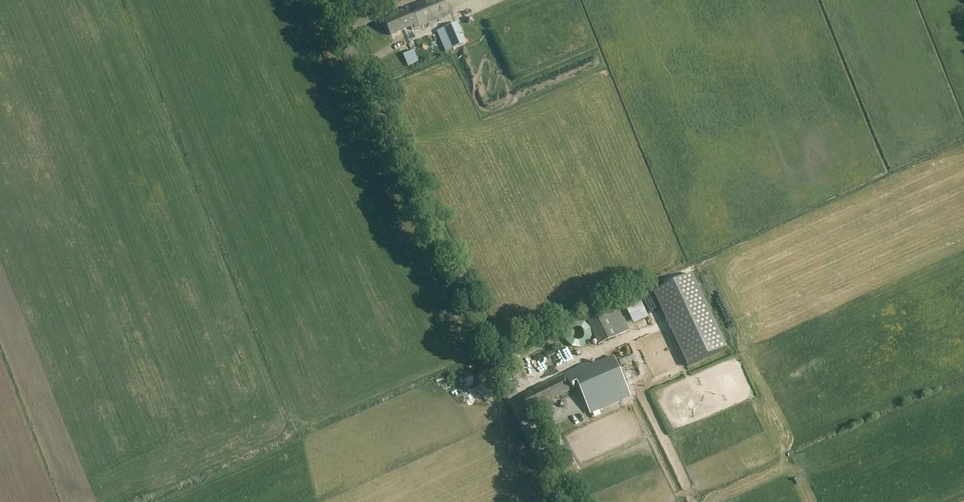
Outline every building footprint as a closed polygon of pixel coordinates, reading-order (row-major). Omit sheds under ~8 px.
[(452,13),(447,0),(427,0),(397,13),(398,15),(385,21),(391,35),(411,27),(412,30),(452,13)] [(467,44),(457,22),(437,31),(446,53),(467,44)] [(408,28),(394,35),(397,40),(411,33),(408,28)] [(408,66),(415,64),(419,62),(414,50),(403,55),(408,66)] [(680,367),(718,349),(683,274),(645,293),(680,367)] [(641,295),(635,297),(633,292),(623,296),(632,320),(648,313),(641,295)] [(585,318),(598,346),(617,337),(604,309),(585,318)] [(553,332),(557,344),(562,342),(559,334),(563,333),(562,330),(553,332)] [(516,381),(520,391),(569,367),(561,352),(549,357),(550,358),(525,370),(527,376),(516,381)] [(632,355),(618,361),(621,366),(624,365),(626,368),(634,365),(632,361),(635,360),(632,355)] [(534,392),(523,397),(529,409),(578,386),(590,413),(620,399),(618,396),(628,391),(617,364),(607,368),(606,367),(594,373),(588,360),(532,388),(534,392)] [(471,372),(475,370),(473,365),(462,370),(468,381),(474,378),(471,372)] [(476,391),(469,395),(473,402),(480,398),(476,391)]
